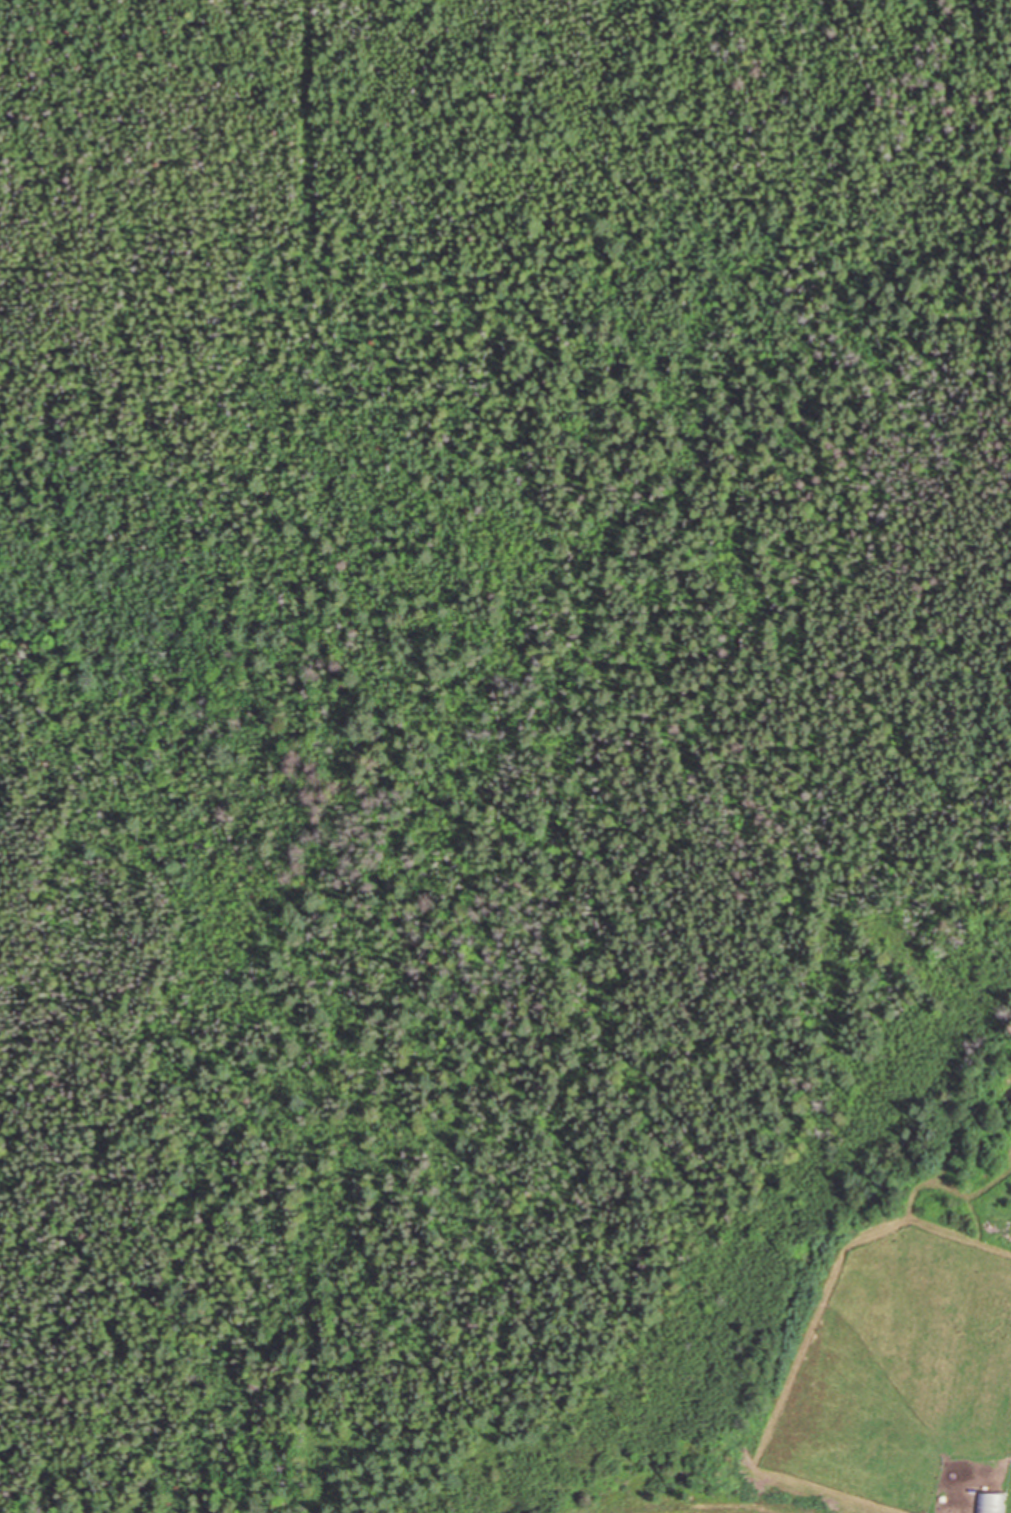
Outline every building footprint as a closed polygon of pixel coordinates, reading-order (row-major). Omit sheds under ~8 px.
[(979,1491),(977,1512),(1007,1512),(1008,1493),(979,1491)]
